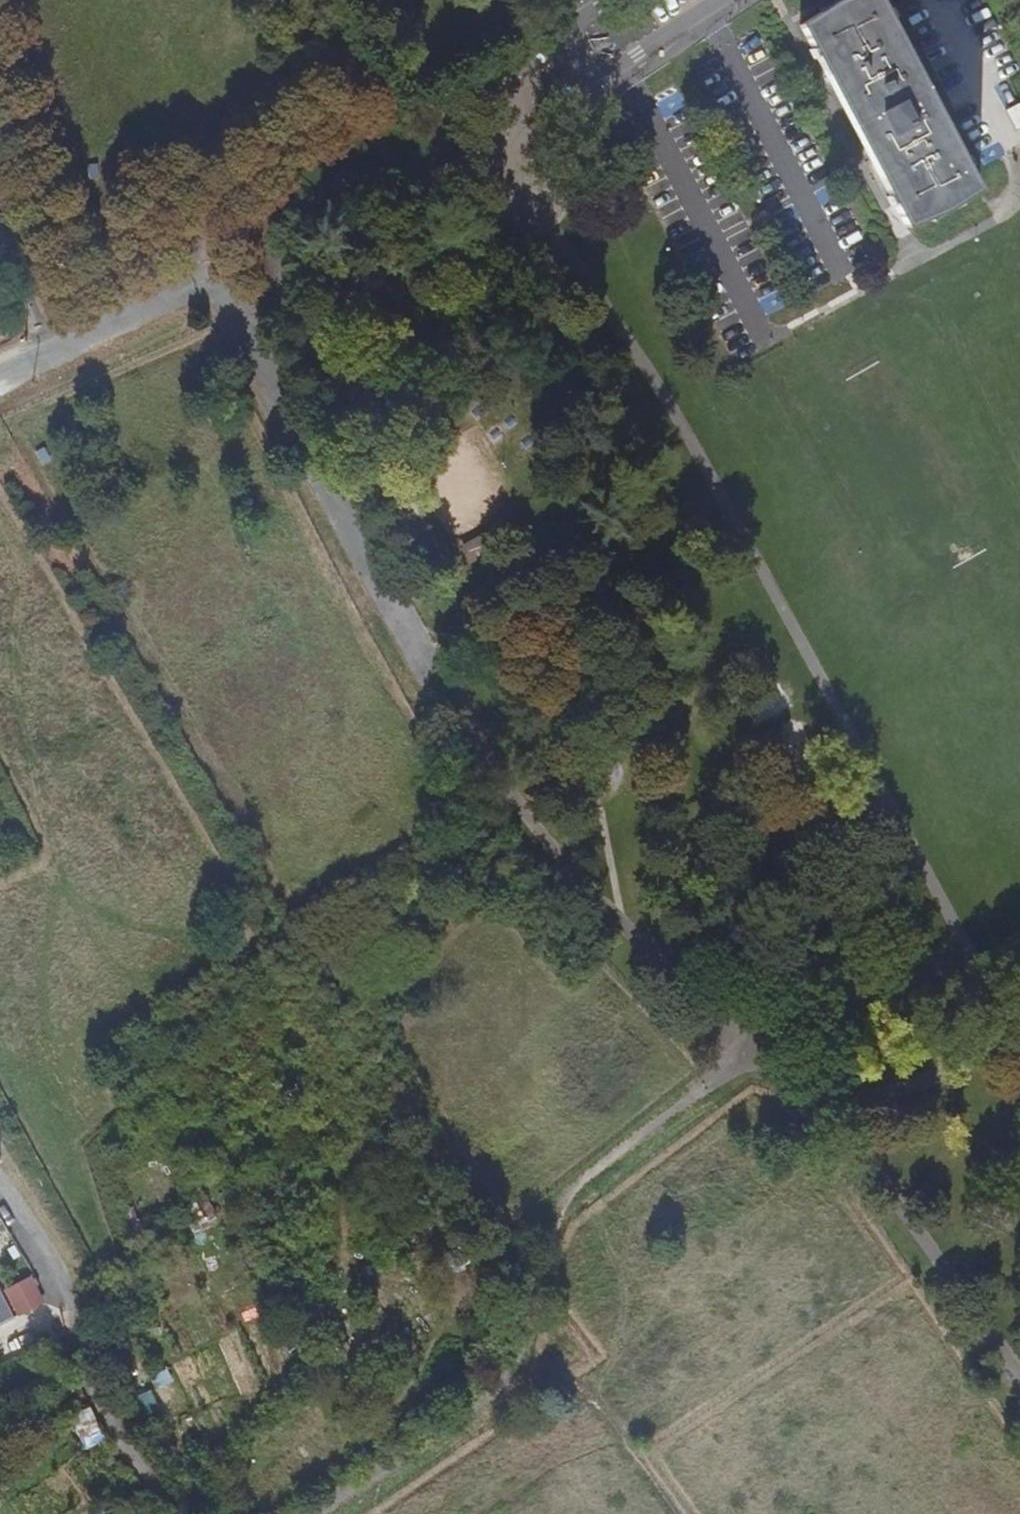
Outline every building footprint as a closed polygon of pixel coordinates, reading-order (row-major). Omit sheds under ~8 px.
[(875,0),(839,0),(832,2),(797,25),(901,228),(940,212),(974,190),(875,0)] [(468,564),(492,552),(480,533),(458,545),(468,564)] [(35,1274),(7,1286),(19,1313),(47,1301),(35,1274)] [(16,1316),(2,1281),(0,1282),(0,1323),(16,1316)] [(18,1381),(34,1403),(54,1390),(39,1367),(18,1381)]
